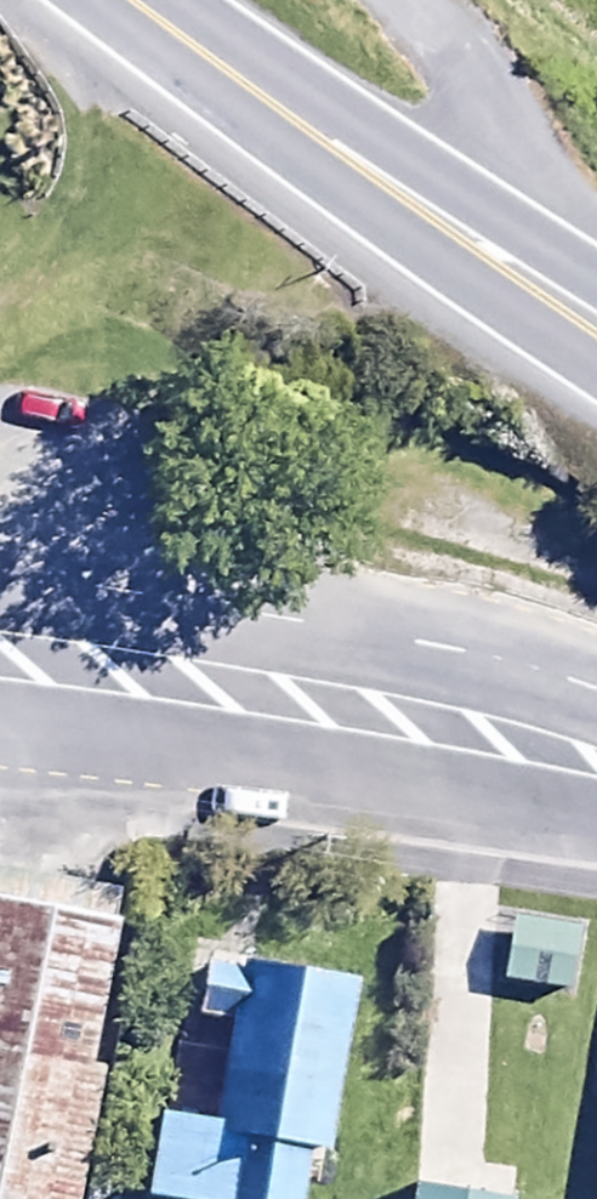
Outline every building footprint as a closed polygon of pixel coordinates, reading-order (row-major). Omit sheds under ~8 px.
[(100,1072),(87,1069),(116,918),(0,895),(0,1198),(75,1198),(100,1072)] [(575,923),(507,917),(500,981),(569,988),(575,923)] [(205,960),(194,1016),(229,1023),(210,1123),(158,1113),(142,1196),(156,1198),(302,1198),(311,1150),(323,1153),(355,989),(205,960)] [(411,1185),(409,1198),(505,1198),(411,1185)]
